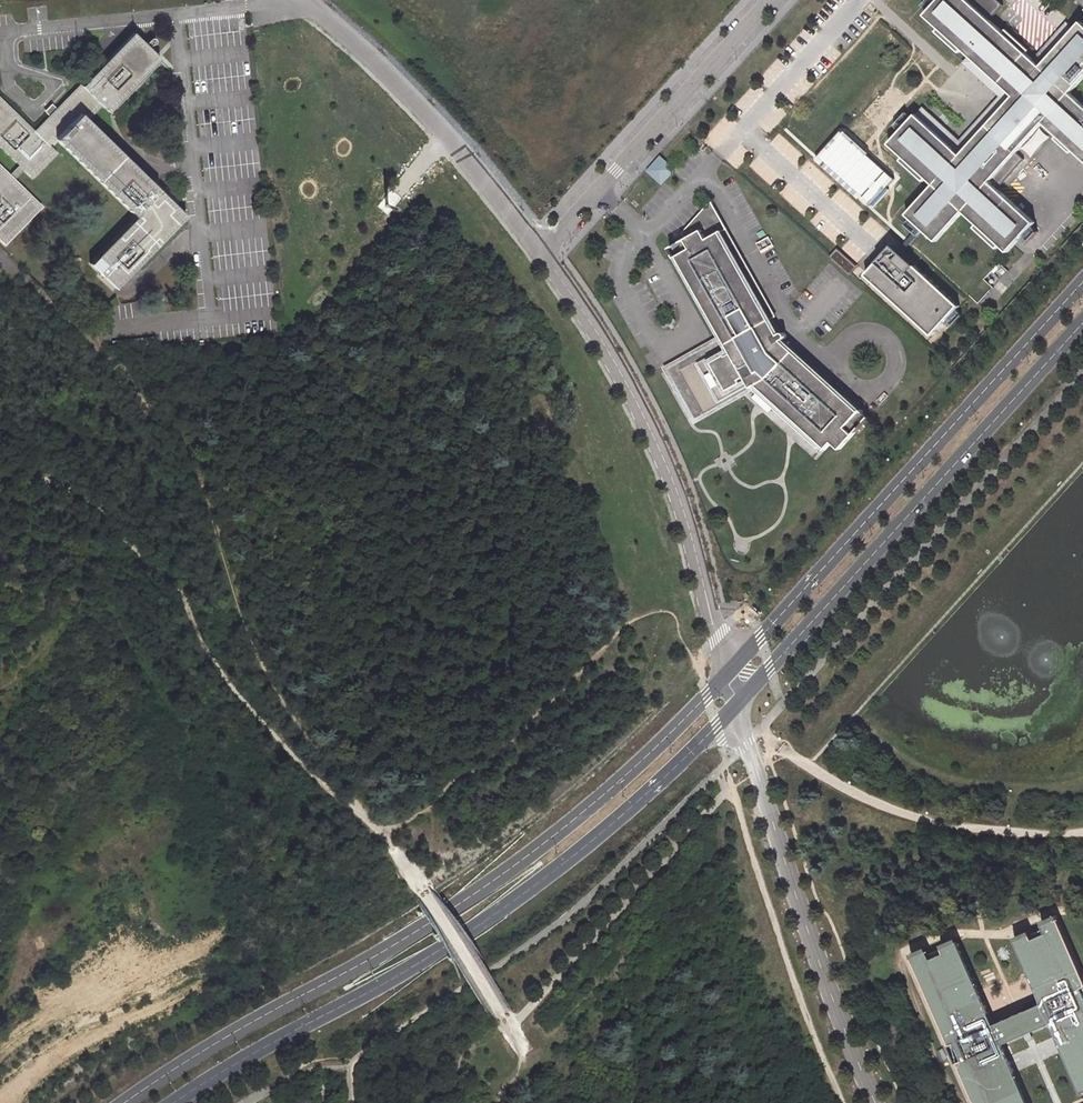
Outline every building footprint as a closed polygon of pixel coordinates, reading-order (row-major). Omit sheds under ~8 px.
[(1060,46),(1047,60),(1039,54),(1034,60),(990,20),(967,0),(938,0),(925,15),(969,55),(1014,96),(961,155),(916,115),(889,144),(934,185),(907,215),(936,241),(964,211),(1008,252),(1035,223),(990,182),(1044,123),(1082,158),(1082,106),(1071,95),(1082,81),(1082,25),(1081,23),(1074,31),(1060,46)] [(990,20),(1003,5),(997,0),(967,0),(990,20)] [(1066,24),(1039,54),(1047,60),(1060,46),(1074,31),(1066,24)] [(0,167),(0,238),(7,245),(42,207),(13,180),(23,170),(32,179),(57,153),(49,145),(54,140),(136,216),(91,265),(117,289),(186,215),(88,123),(103,106),(112,114),(162,60),(135,34),(85,87),(81,84),(37,131),(0,97),(0,147),(18,164),(9,175),(0,167)] [(913,41),(879,81),(916,115),(923,107),(928,111),(937,103),(932,98),(945,83),(949,87),(953,80),(913,41)] [(887,142),(889,144),(916,115),(879,81),(851,55),(835,72),(841,77),(828,89),(849,107),(844,112),(882,147),(887,142)] [(1014,96),(969,55),(963,63),(999,96),(960,140),(928,111),(923,107),(916,115),(961,155),(1014,96)] [(844,131),(819,158),(873,208),(897,181),(844,131)] [(660,160),(651,171),(662,181),(671,170),(660,160)] [(834,444),(842,451),(871,419),(863,411),(861,413),(783,342),(784,341),(785,340),(785,338),(784,336),(781,335),(778,337),(769,323),(771,321),(720,235),(724,233),(708,205),(678,237),(682,243),(666,253),(672,262),(677,259),(724,339),(727,346),(672,378),(698,422),(752,390),(758,386),(823,445),(822,445),(828,450),(834,444)] [(894,247),(866,277),(934,338),(960,308),(894,247)] [(727,346),(724,339),(668,372),(672,378),(727,346)] [(758,386),(752,390),(818,450),(822,445),(823,445),(758,386)] [(1051,1023),(1082,1091),(1082,973),(1058,915),(1041,925),(1044,932),(1033,937),(1030,931),(1015,939),(1043,1003),(1051,1023)] [(1003,1044),(995,1024),(958,940),(943,946),(945,951),(932,956),(929,948),(912,955),(977,1102),(1030,1102),(1003,1044)] [(1043,1003),(995,1024),(1003,1044),(1051,1023),(1043,1003)]
